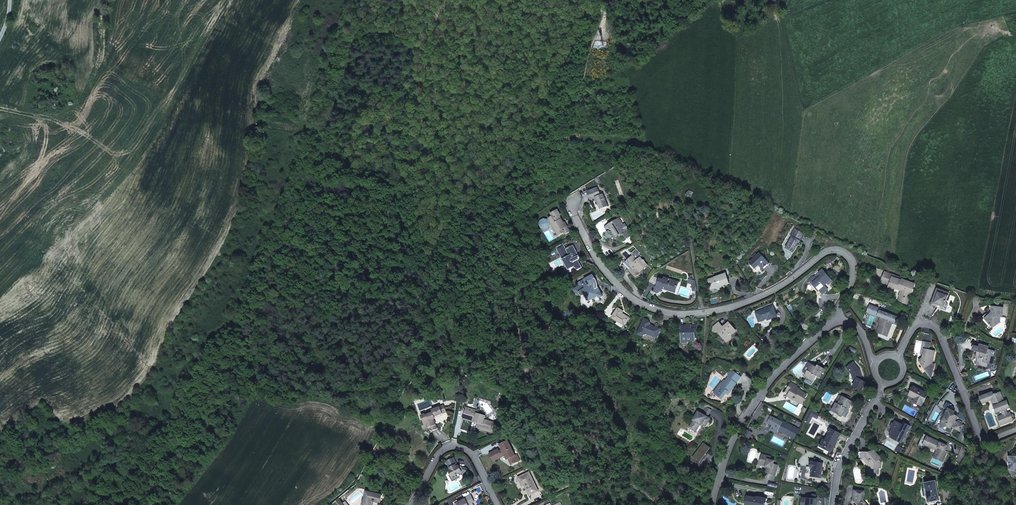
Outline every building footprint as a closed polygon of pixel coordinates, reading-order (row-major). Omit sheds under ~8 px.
[(597,188),(587,191),(591,199),(596,197),(601,209),(607,206),(603,194),(601,195),(597,188)] [(559,216),(561,216),(557,210),(551,213),(553,216),(549,218),(549,219),(548,220),(544,218),(541,221),(540,225),(542,228),(546,229),(549,227),(550,223),(551,222),(559,236),(565,232),(566,234),(570,232),(567,227),(566,227),(565,225),(563,223),(559,216)] [(619,218),(605,227),(608,231),(610,230),(613,235),(614,235),(617,233),(619,236),(620,237),(623,235),(626,239),(630,237),(627,230),(629,229),(626,224),(624,225),(619,218)] [(792,237),(786,248),(793,252),(803,234),(795,229),(791,236),(792,237)] [(561,257),(564,258),(567,263),(566,266),(568,270),(574,267),(574,268),(575,268),(576,268),(577,270),(582,267),(578,260),(577,257),(579,256),(573,245),(566,249),(564,246),(557,250),(561,257)] [(633,256),(627,261),(630,263),(633,268),(631,269),(630,271),(635,275),(638,275),(639,273),(643,273),(643,268),(645,266),(640,260),(638,261),(637,260),(640,257),(642,256),(639,253),(640,252),(636,249),(631,254),(633,256)] [(754,259),(749,263),(755,269),(757,266),(759,266),(763,270),(769,263),(760,253),(758,255),(754,259)] [(640,257),(637,260),(638,261),(640,260),(645,266),(646,267),(648,265),(640,257)] [(821,276),(813,283),(817,287),(814,290),(819,295),(822,293),(823,294),(828,289),(824,285),(827,283),(829,285),(832,282),(825,273),(822,270),(818,273),(821,276)] [(885,272),(881,282),(889,285),(889,288),(895,290),(895,288),(901,290),(899,296),(902,297),(900,301),(908,304),(909,299),(908,299),(910,291),(912,291),(914,284),(901,280),(901,281),(899,281),(899,279),(900,277),(885,272)] [(580,285),(573,289),(576,293),(578,294),(583,291),(583,292),(584,293),(584,294),(584,295),(585,295),(585,296),(585,297),(586,299),(587,300),(587,301),(588,302),(596,297),(596,296),(600,297),(601,298),(604,295),(596,285),(593,284),(594,278),(592,275),(590,277),(582,281),(581,280),(578,282),(580,285)] [(724,275),(708,280),(711,289),(718,287),(719,289),(724,287),(724,285),(729,284),(726,276),(725,275),(724,275)] [(649,281),(657,286),(660,278),(652,276),(649,281)] [(656,286),(654,291),(657,292),(664,289),(665,287),(668,288),(668,290),(675,292),(677,286),(674,284),(675,280),(664,277),(663,280),(660,278),(657,286),(656,286)] [(933,300),(931,305),(936,307),(939,306),(941,309),(948,305),(946,302),(949,293),(937,289),(934,296),(936,299),(933,300)] [(878,316),(880,311),(880,309),(870,305),(867,312),(878,316)] [(755,312),(759,322),(767,319),(768,320),(777,317),(773,306),(755,312)] [(985,319),(993,329),(1000,323),(1000,317),(1002,317),(1003,308),(992,307),(992,312),(993,313),(990,316),(989,315),(985,319)] [(625,326),(629,318),(623,314),(623,316),(621,315),(622,313),(623,311),(618,308),(612,318),(625,326)] [(881,325),(878,333),(887,336),(892,323),(895,324),(899,315),(896,314),(895,317),(880,311),(878,316),(880,317),(878,324),(880,324),(881,325)] [(647,334),(658,338),(661,329),(651,325),(648,320),(644,318),(638,334),(642,336),(647,334)] [(719,322),(714,326),(713,332),(718,332),(727,342),(731,338),(729,335),(732,333),(732,334),(736,331),(735,330),(729,322),(723,327),(719,322)] [(687,325),(681,326),(681,333),(683,333),(683,341),(692,341),(692,339),(695,338),(695,330),(697,329),(697,325),(691,325),(691,326),(687,326),(687,325)] [(921,352),(924,352),(924,349),(929,350),(931,343),(924,342),(921,352)] [(978,358),(977,364),(985,366),(986,363),(987,363),(988,363),(990,355),(993,356),(994,351),(988,350),(989,347),(980,344),(979,347),(974,346),(972,351),(978,352),(976,356),(976,357),(976,358),(977,358),(978,358)] [(922,358),(919,361),(925,369),(928,366),(929,368),(928,373),(929,376),(932,376),(935,364),(932,364),(929,360),(932,358),(933,359),(934,351),(929,350),(924,349),(924,352),(922,358)] [(855,383),(853,386),(861,391),(866,383),(863,381),(859,370),(853,362),(847,368),(852,374),(853,373),(856,381),(855,383)] [(809,363),(806,367),(810,369),(809,371),(808,370),(806,374),(804,376),(814,382),(817,376),(820,378),(825,369),(818,365),(816,367),(809,363)] [(722,383),(714,393),(720,397),(722,394),(725,396),(727,393),(728,392),(729,393),(737,384),(736,384),(740,378),(740,377),(739,377),(733,372),(728,373),(729,378),(725,382),(723,385),(722,384),(722,383)] [(790,383),(786,390),(789,392),(787,396),(794,400),(795,398),(802,403),(803,400),(805,401),(806,399),(804,399),(807,395),(799,390),(800,390),(796,387),(795,387),(796,386),(790,383)] [(914,387),(909,396),(915,399),(913,402),(921,406),(927,394),(914,387)] [(982,396),(985,403),(992,401),(994,400),(998,412),(1001,411),(1003,415),(998,417),(1001,425),(1013,420),(1010,413),(1007,413),(1006,409),(1008,408),(1006,402),(1004,402),(1001,392),(994,395),(992,392),(982,396)] [(836,403),(832,411),(842,416),(846,409),(848,410),(852,402),(842,396),(842,397),(838,404),(836,403)] [(421,423),(424,430),(430,428),(431,431),(438,429),(434,419),(435,417),(443,413),(442,410),(446,409),(444,406),(432,410),(433,413),(426,416),(426,414),(421,416),(423,422),(421,423)] [(465,412),(463,419),(465,419),(478,423),(478,424),(477,428),(483,430),(483,428),(492,431),(493,430),(497,431),(499,425),(495,424),(495,423),(484,420),(485,416),(477,414),(478,412),(466,409),(465,412)] [(949,409),(942,422),(943,427),(947,426),(950,428),(951,426),(954,428),(957,422),(955,421),(957,417),(953,415),(951,413),(953,411),(949,409)] [(816,419),(819,414),(810,410),(804,421),(809,423),(812,416),(816,419)] [(694,421),(690,428),(696,431),(700,425),(701,425),(702,426),(703,424),(706,426),(711,419),(698,412),(693,420),(694,421)] [(772,417),(767,415),(764,421),(762,425),(766,427),(768,423),(772,417)] [(958,416),(957,417),(955,421),(957,422),(963,425),(966,420),(958,416)] [(772,425),(770,430),(775,432),(778,432),(778,431),(785,434),(786,434),(788,434),(790,435),(794,427),(783,421),(782,422),(775,419),(772,425)] [(890,434),(891,438),(901,443),(910,426),(913,427),(915,423),(911,420),(908,425),(904,423),(903,425),(902,427),(900,426),(901,424),(895,421),(894,424),(892,423),(890,427),(893,428),(890,434)] [(954,428),(960,431),(963,425),(957,422),(954,428)] [(828,434),(829,434),(826,441),(825,440),(824,439),(820,447),(831,453),(834,446),(840,434),(831,428),(828,434)] [(947,446),(940,442),(927,437),(924,444),(937,450),(934,458),(943,462),(947,451),(945,450),(947,446)] [(510,458),(513,464),(518,462),(515,456),(508,441),(500,445),(502,450),(503,451),(500,453),(499,451),(498,449),(489,454),(493,461),(505,455),(507,460),(509,459),(510,458)] [(860,452),(859,460),(864,460),(866,462),(867,462),(868,462),(868,464),(868,465),(871,469),(873,469),(875,469),(875,471),(874,473),(879,473),(879,468),(881,468),(881,462),(879,460),(881,458),(874,450),(871,453),(871,454),(869,454),(869,453),(863,452),(860,452)] [(762,454),(760,462),(767,464),(766,466),(766,467),(768,467),(766,473),(775,475),(778,466),(773,464),(774,461),(770,460),(771,457),(762,454)] [(449,471),(453,479),(458,477),(457,475),(460,473),(462,472),(459,466),(457,467),(456,465),(457,464),(455,460),(453,458),(446,462),(448,464),(451,470),(449,471)] [(811,462),(810,468),(813,468),(811,477),(821,478),(823,464),(811,462)] [(529,472),(518,478),(522,486),(525,485),(530,496),(538,491),(529,472)] [(927,497),(928,502),(939,500),(936,481),(925,483),(926,489),(925,489),(926,497),(927,497)] [(852,503),(854,504),(867,504),(863,501),(864,491),(856,491),(855,501),(854,501),(852,503)] [(363,504),(371,504),(372,501),(374,501),(377,502),(378,499),(381,500),(382,495),(367,492),(364,501),(363,501),(363,504),(364,504),(363,504)] [(455,504),(468,504),(471,503),(474,502),(471,495),(465,498),(465,499),(455,504)] [(746,503),(754,504),(757,504),(766,504),(767,499),(757,497),(756,498),(747,496),(746,503)]
